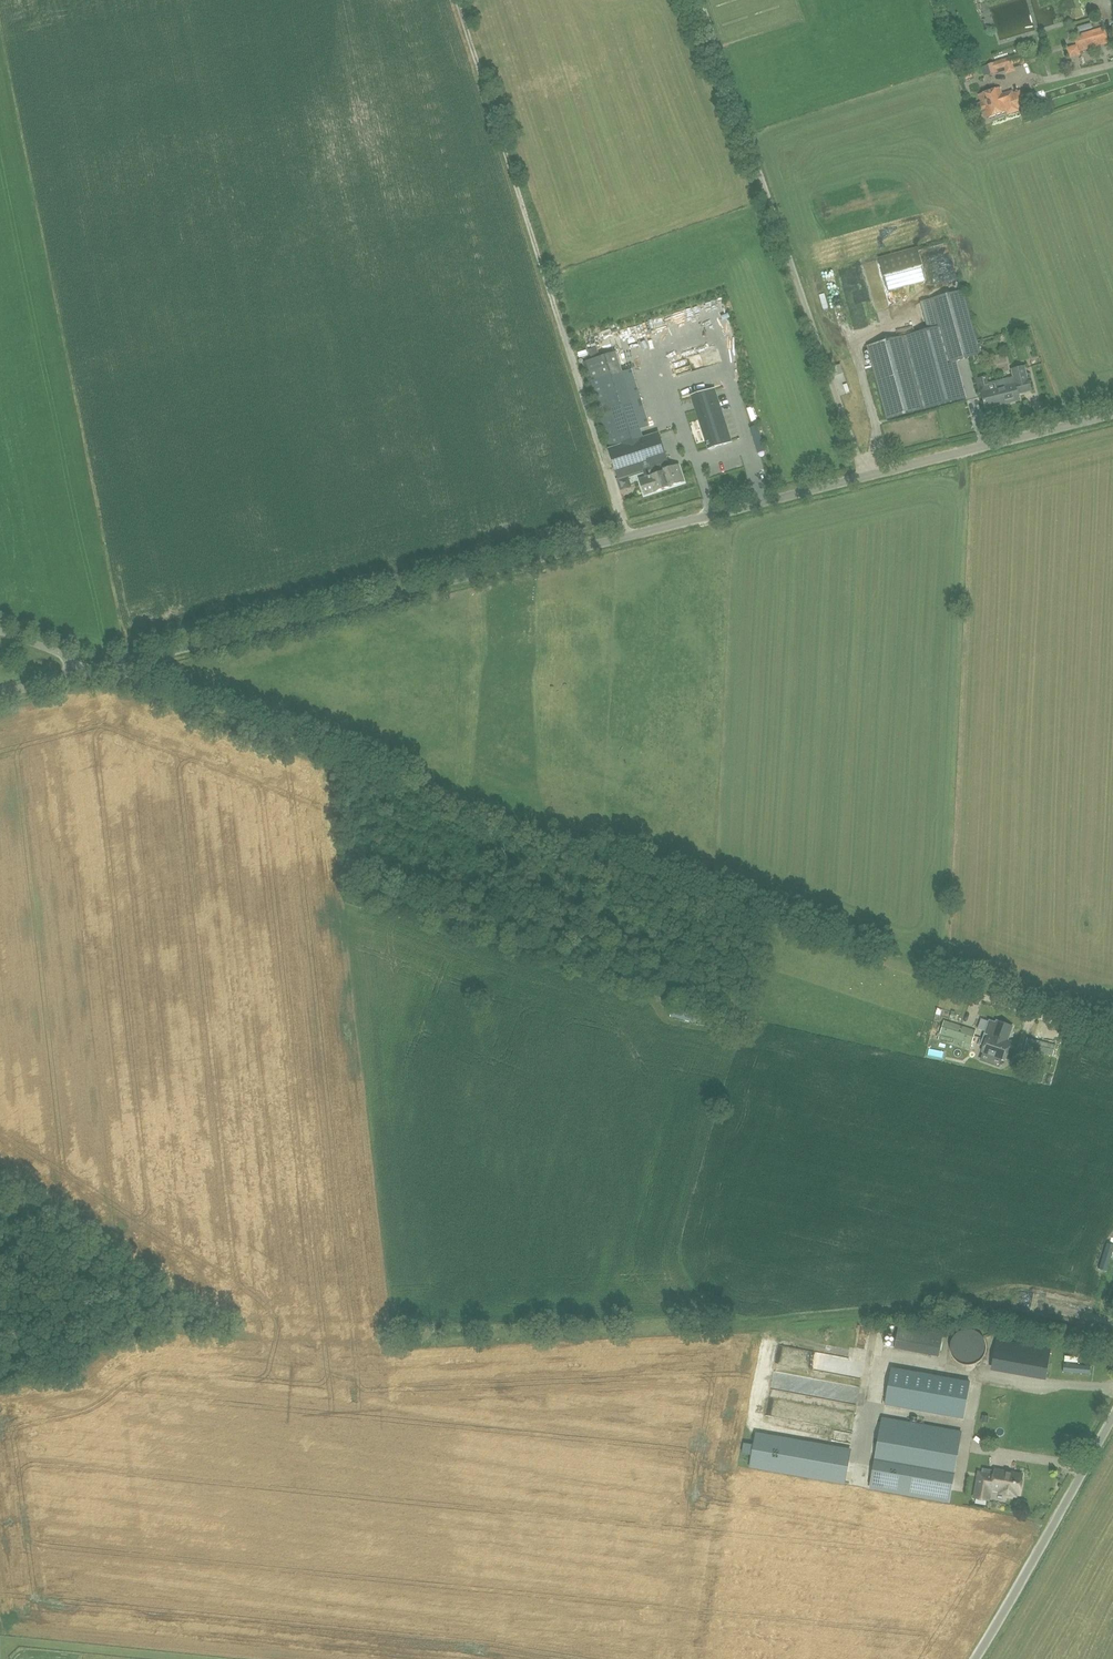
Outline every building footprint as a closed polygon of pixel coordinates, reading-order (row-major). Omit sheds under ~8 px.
[(984,5),(990,21),(1014,14),(1010,0),(1001,0),(984,5)] [(1091,17),(1108,12),(1104,0),(1086,0),(1091,17)] [(1074,40),(1076,45),(1066,48),(1069,59),(1079,56),(1078,53),(1109,44),(1105,31),(1074,40)] [(1027,53),(984,67),(985,71),(988,70),(990,76),(999,73),(998,70),(1019,63),(1020,66),(1030,63),(1027,53)] [(1016,92),(1013,93),(1013,91),(1003,94),(1000,87),(979,94),(982,102),(974,105),(978,114),(985,112),(987,118),(1007,111),(1008,114),(1019,111),(1019,109),(1026,106),(1021,90),(1019,91),(1018,90),(1015,91),(1016,92)] [(927,281),(918,248),(879,258),(888,291),(927,281)] [(880,290),(870,293),(873,303),(883,300),(880,290)] [(959,388),(964,387),(958,362),(981,356),(963,291),(931,300),(938,326),(905,336),(925,409),(961,399),(959,388)] [(889,419),(925,409),(905,336),(869,346),(889,419)] [(643,438),(622,372),(616,352),(584,363),(611,448),(643,438)] [(655,356),(644,359),(647,373),(659,370),(655,356)] [(841,364),(834,367),(837,376),(844,373),(841,364)] [(1019,395),(1032,391),(1028,378),(1024,365),(1010,369),(1012,377),(994,382),(996,388),(989,390),(986,377),(976,380),(980,394),(982,394),(986,409),(1010,402),(1011,403),(1020,401),(1019,395)] [(659,403),(667,400),(658,372),(650,375),(659,403)] [(693,396),(701,421),(710,449),(731,442),(714,389),(693,396)] [(662,435),(644,441),(643,438),(611,448),(609,449),(619,479),(653,468),(655,474),(640,479),(645,494),(655,491),(672,486),(672,485),(685,481),(679,464),(666,468),(667,470),(664,471),(662,464),(670,461),(662,435)] [(967,1042),(973,1044),(977,1030),(945,1020),(939,1040),(965,1047),(967,1042)] [(982,1053),(1005,1061),(1012,1042),(1008,1041),(1012,1027),(997,1022),(992,1036),(988,1034),(982,1053)] [(1056,1046),(1027,1039),(1025,1048),(1053,1055),(1056,1046)] [(939,1356),(943,1334),(899,1326),(895,1348),(939,1356)] [(984,1356),(986,1351),(986,1346),(986,1341),(983,1337),(980,1333),(975,1330),(970,1329),(965,1329),(960,1331),(956,1334),(953,1338),(951,1343),(951,1348),(952,1353),(954,1357),(957,1361),(962,1363),(967,1365),(972,1364),(977,1363),(981,1360),(984,1356)] [(997,1340),(993,1366),(1046,1376),(1052,1349),(997,1340)] [(885,1405),(963,1419),(970,1382),(892,1368),(885,1405)] [(773,1389),(797,1393),(799,1380),(775,1376),(773,1389)] [(825,1397),(836,1401),(837,1397),(844,1400),(848,1391),(830,1384),(825,1397)] [(784,1401),(768,1402),(769,1416),(785,1415),(784,1401)] [(962,1432),(884,1418),(871,1488),(950,1502),(962,1432)] [(745,1444),(743,1454),(752,1455),(750,1467),(844,1483),(850,1451),(756,1434),(754,1445),(745,1444)] [(995,1470),(995,1471),(989,1470),(988,1475),(979,1474),(975,1499),(989,1501),(991,1490),(1001,1491),(1001,1494),(1017,1497),(1017,1494),(1020,1494),(1023,1475),(995,1470)]
